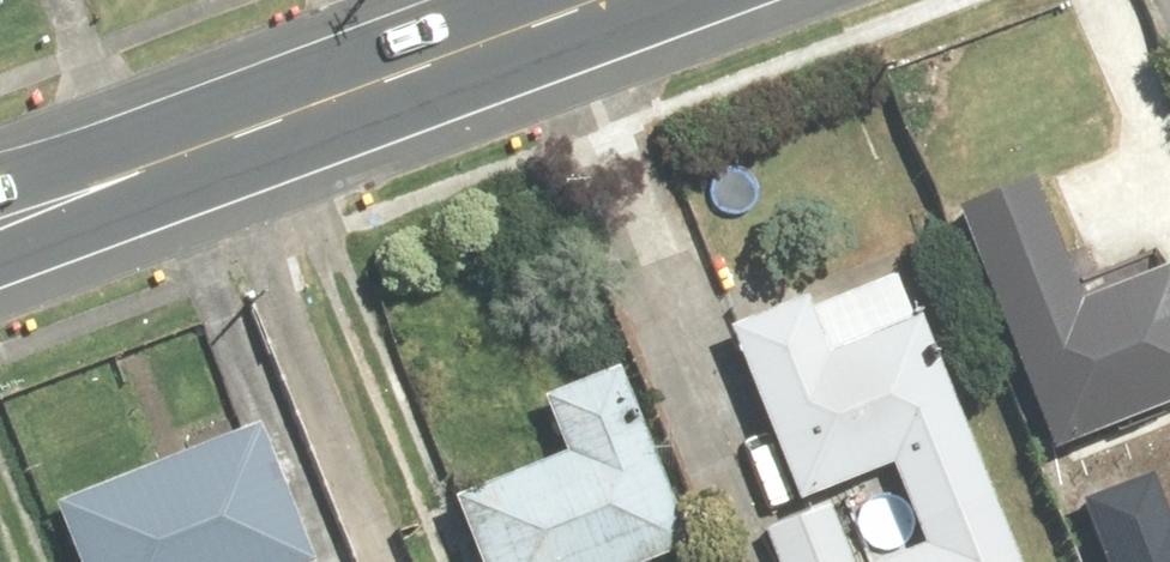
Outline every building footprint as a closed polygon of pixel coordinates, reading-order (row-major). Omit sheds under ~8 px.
[(959,195),(1051,433),(1169,388),(1169,247),(1084,280),(1039,164),(959,195)] [(782,504),(882,464),(913,541),(861,561),(1005,561),(907,319),(816,355),(793,299),(713,331),(782,504)] [(483,561),(636,561),(698,538),(625,350),(546,380),(569,438),(453,483),(483,561)] [(25,506),(47,561),(287,561),(234,425),(25,506)] [(1092,496),(1117,561),(1169,561),(1169,516),(1164,518),(1148,475),(1092,496)] [(750,524),(764,561),(843,561),(820,499),(750,524)]
